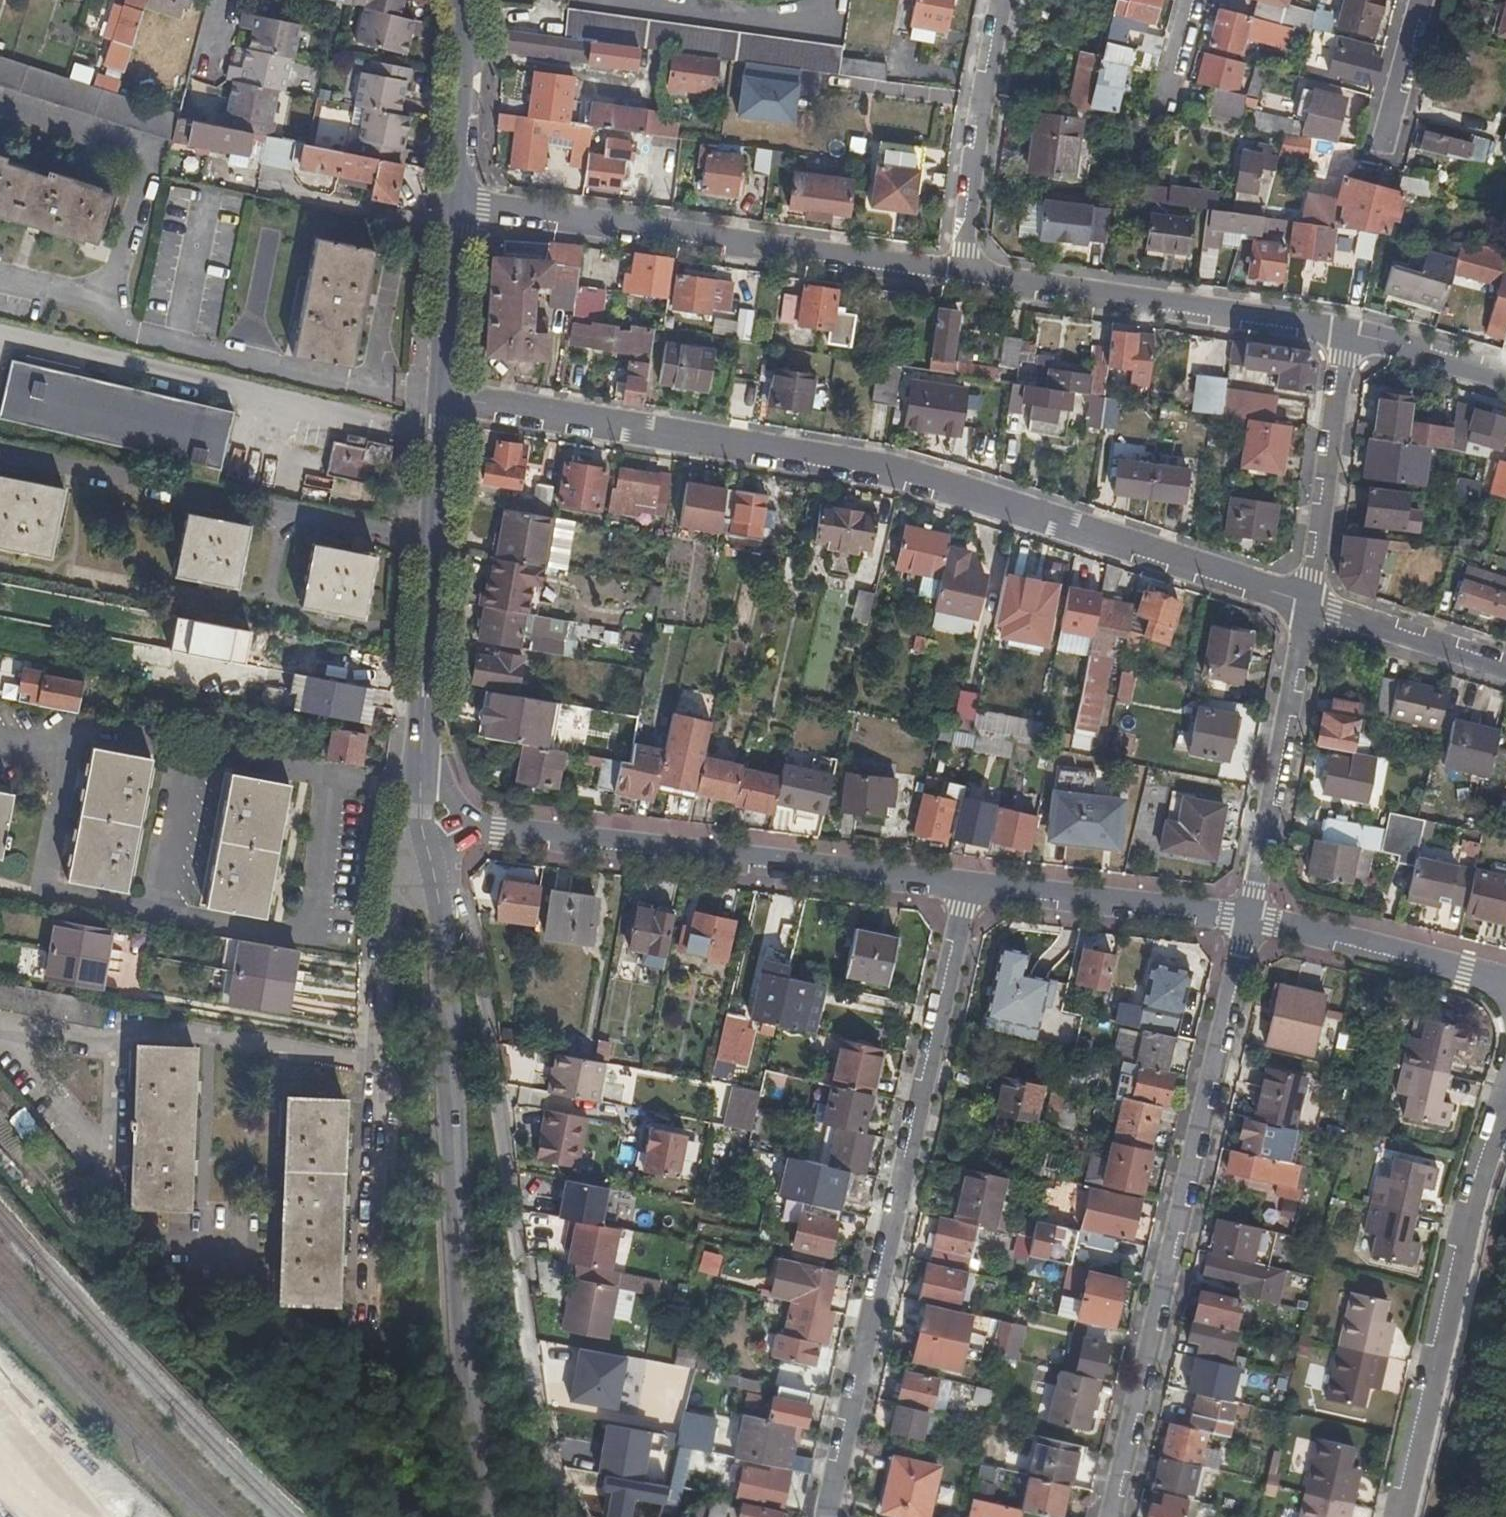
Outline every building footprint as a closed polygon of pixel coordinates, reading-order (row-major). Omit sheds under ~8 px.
[(146,0),(129,0),(127,6),(125,5),(124,7),(113,3),(107,22),(117,24),(113,40),(131,46),(144,4),(146,0)] [(144,4),(179,16),(184,0),(146,0),(144,4)] [(350,2),(363,6),(362,8),(398,17),(401,0),(351,0),(350,2)] [(909,39),(930,43),(934,28),(945,30),(950,0),(917,0),(909,39)] [(1114,10),(1108,33),(1106,43),(1118,46),(1121,34),(1130,36),(1133,25),(1143,27),(1144,19),(1155,21),(1159,0),(1116,0),(1114,10)] [(1310,32),(1311,28),(1315,11),(1284,3),(1285,0),(1257,0),(1253,17),(1265,20),(1277,23),(1310,32)] [(1311,28),(1373,35),(1378,12),(1380,13),(1383,0),(1319,0),(1311,28)] [(1114,10),(1102,7),(1096,31),(1108,33),(1114,10)] [(412,20),(398,17),(362,8),(354,41),(404,54),(412,20)] [(1250,16),(1219,8),(1210,45),(1240,53),(1250,16)] [(772,65),(840,75),(842,59),(844,47),(567,9),(564,38),(639,48),(664,51),(673,52),(718,59),(731,60),(763,64),(768,65),(772,65)] [(250,31),(247,50),(289,58),(292,58),(298,25),(242,14),(238,29),(250,31)] [(1277,23),(1265,20),(1259,43),(1271,47),(1277,23)] [(117,24),(107,22),(102,37),(113,40),(117,24)] [(1310,32),(1305,51),(1312,52),(1318,29),(1311,28),(1310,32)] [(501,29),(501,47),(500,51),(588,63),(588,64),(636,70),(639,48),(564,38),(501,29)] [(1322,46),(1334,49),(1338,35),(1331,33),(1326,32),(1322,46)] [(1329,71),(1374,83),(1380,60),(1369,57),(1373,44),(1338,35),(1334,49),(1329,71)] [(1141,51),(1158,55),(1162,39),(1145,36),(1141,51)] [(1126,63),(1156,71),(1160,55),(1158,55),(1141,51),(1118,46),(1106,43),(1103,60),(1094,97),(1091,109),(1113,112),(1126,63)] [(226,80),(233,82),(277,90),(283,92),(289,58),(247,50),(245,50),(241,69),(230,67),(226,80)] [(718,59),(673,52),(669,88),(713,94),(718,59)] [(1243,62),(1208,53),(1200,84),(1214,88),(1223,90),(1227,77),(1238,80),(1243,62)] [(1073,92),(1094,97),(1103,60),(1082,55),(1073,92)] [(11,60),(0,57),(0,86),(170,141),(171,140),(176,118),(177,113),(115,93),(90,85),(63,77),(11,60)] [(840,75),(883,81),(885,64),(842,59),(840,75)] [(408,82),(410,68),(371,60),(368,72),(362,71),(355,105),(364,107),(400,114),(406,81),(408,82)] [(1258,98),(1266,68),(1256,65),(1248,95),(1258,98)] [(530,103),(498,98),(498,114),(567,123),(570,104),(575,105),(576,99),(571,98),(574,79),(534,74),(530,103)] [(93,78),(90,85),(115,93),(119,81),(102,76),(93,78)] [(224,114),(222,127),(251,132),(267,136),(274,137),(275,124),(271,123),(277,90),(233,82),(227,114),(224,114)] [(1306,117),(1313,90),(1302,87),(1295,113),(1306,117)] [(1223,90),(1214,88),(1209,112),(1241,119),(1246,95),(1223,90)] [(1345,98),(1313,90),(1306,117),(1302,131),(1334,139),(1345,98)] [(592,126),(662,136),(665,111),(623,106),(624,101),(616,100),(615,105),(587,101),(584,125),(592,126)] [(399,162),(402,163),(405,150),(403,150),(409,116),(400,114),(364,107),(358,140),(354,139),(350,152),(399,162)] [(545,142),(546,135),(574,139),(573,146),(571,165),(586,167),(588,151),(592,126),(584,125),(567,123),(498,114),(497,131),(515,133),(511,168),(542,173),(545,142)] [(1081,121),(1037,115),(1030,172),(1074,178),(1081,121)] [(1284,135),(1289,136),(1292,119),(1274,117),(1271,133),(1284,135)] [(222,127),(176,118),(171,140),(247,154),(251,132),(222,127)] [(251,132),(247,154),(247,157),(262,160),(267,136),(251,132)] [(1490,138),(1474,134),(1471,145),(1427,132),(1426,134),(1419,132),(1415,147),(1422,149),(1455,159),(1472,161),(1484,162),(1490,138)] [(574,139),(546,135),(545,142),(573,146),(574,139)] [(1289,136),(1284,135),(1280,148),(1290,150),(1304,152),(1306,138),(1289,136)] [(267,136),(262,160),(291,166),(292,163),(296,141),(274,137),(267,136)] [(586,167),(583,186),(630,192),(632,183),(629,182),(634,144),(606,140),(605,153),(588,151),(586,167)] [(296,141),(292,163),(299,164),(303,143),(296,141)] [(921,148),(879,142),(871,207),(912,213),(916,188),(943,192),(946,175),(918,171),(921,148)] [(391,202),(399,162),(350,152),(306,143),(303,143),(299,164),(298,167),(336,174),(372,182),(371,190),(369,198),(391,202)] [(741,147),(719,144),(718,155),(740,158),(741,147)] [(1290,150),(1280,148),(1273,173),(1268,192),(1278,194),(1290,150)] [(771,151),(757,149),(754,175),(768,177),(769,164),(771,151)] [(794,154),(771,151),(769,164),(792,167),(794,154)] [(740,158),(718,155),(701,152),(701,157),(705,158),(701,191),(736,197),(742,158),(740,158)] [(1268,192),(1273,173),(1276,157),(1269,156),(1262,155),(1243,152),(1232,213),(1262,216),(1268,192)] [(112,195),(97,190),(99,186),(46,170),(45,175),(4,162),(5,157),(0,155),(0,216),(82,242),(83,238),(97,243),(112,195)] [(795,172),(790,207),(805,209),(804,217),(828,220),(829,213),(848,215),(852,180),(795,172)] [(335,182),(371,190),(372,182),(336,174),(335,182)] [(1360,229),(1373,186),(1343,180),(1338,201),(1311,196),(1305,223),(1333,226),(1360,229)] [(1157,188),(1143,186),(1139,200),(1154,202),(1157,188)] [(1397,191),(1373,186),(1360,229),(1377,232),(1386,233),(1390,216),(1396,217),(1403,193),(1397,191)] [(1170,189),(1157,188),(1154,202),(1206,209),(1214,211),(1215,201),(1220,201),(1221,194),(1171,187),(1170,189)] [(1278,194),(1268,192),(1262,216),(1268,218),(1277,219),(1279,213),(1273,211),(1278,194)] [(1043,205),(1038,242),(1085,249),(1086,245),(1102,247),(1107,213),(1043,205)] [(1232,213),(1214,211),(1206,209),(1204,225),(1215,227),(1260,232),(1261,223),(1268,224),(1268,218),(1262,216),(1232,213)] [(1150,214),(1147,248),(1189,254),(1193,220),(1150,214)] [(1333,226),(1305,223),(1294,221),(1291,253),(1329,259),(1333,226)] [(1204,225),(1202,243),(1213,244),(1215,230),(1215,227),(1204,225)] [(1374,235),(1361,233),(1355,258),(1369,261),(1374,235)] [(373,250),(315,238),(292,354),(332,363),(350,367),(373,250)] [(577,287),(582,246),(549,241),(548,243),(541,261),(502,258),(491,268),(487,356),(493,356),(528,357),(545,359),(547,332),(531,332),(532,293),(549,294),(549,305),(574,307),(577,287)] [(541,261),(548,243),(503,241),(502,258),(541,261)] [(1284,245),(1252,241),(1247,277),(1265,280),(1265,278),(1281,279),(1284,245)] [(1460,243),(1455,262),(1453,268),(1482,276),(1481,281),(1499,287),(1486,331),(1505,336),(1505,335),(1505,249),(1460,243)] [(1189,254),(1147,248),(1146,255),(1189,262),(1189,254)] [(668,295),(672,259),(636,254),(633,275),(625,274),(623,289),(668,295)] [(1453,268),(1455,262),(1428,254),(1421,277),(1391,268),(1384,293),(1441,309),(1452,273),(1453,268)] [(1216,257),(1203,255),(1199,281),(1213,283),(1216,257)] [(1452,273),(1481,281),(1482,276),(1453,268),(1452,273)] [(733,282),(678,275),(673,307),(712,313),(713,307),(729,309),(733,282)] [(843,344),(847,315),(834,313),(837,290),(803,285),(802,295),(785,293),(781,323),(831,330),(830,342),(843,344)] [(605,291),(577,287),(574,307),(573,316),(600,320),(605,291)] [(940,310),(933,358),(946,360),(946,361),(950,361),(953,358),(959,312),(940,310)] [(671,331),(690,334),(692,319),(665,314),(664,320),(672,321),(671,331)] [(853,316),(847,315),(843,344),(849,345),(853,316)] [(735,322),(717,318),(714,334),(732,337),(732,336),(733,337),(735,322)] [(672,321),(664,320),(663,330),(671,331),(672,321)] [(623,396),(623,402),(642,405),(654,328),(631,325),(629,335),(616,333),(618,326),(594,322),(593,329),(573,326),(570,342),(631,353),(626,382),(623,396)] [(753,343),(755,324),(740,322),(737,341),(753,343)] [(1148,388),(1153,338),(1110,332),(1107,350),(1106,363),(1105,366),(1131,369),(1129,385),(1148,388)] [(1021,342),(1022,339),(1005,337),(1002,365),(1018,368),(1019,360),(1021,342)] [(1305,350),(1231,339),(1227,363),(1228,364),(1278,371),(1276,387),(1311,392),(1315,362),(1305,350)] [(1036,344),(1021,342),(1019,360),(1034,363),(1036,344)] [(689,380),(710,384),(715,351),(665,343),(659,380),(688,385),(689,380)] [(1106,363),(1107,350),(1091,347),(1089,361),(1106,363)] [(25,355),(23,363),(77,375),(79,367),(25,355)] [(933,358),(930,358),(928,370),(945,373),(946,361),(946,360),(933,358)] [(23,363),(11,360),(0,408),(0,410),(0,419),(217,468),(231,409),(77,375),(23,363)] [(946,361),(945,373),(955,374),(957,363),(946,361)] [(1102,396),(1105,366),(1106,363),(1089,361),(1087,378),(1046,371),(1044,387),(1072,392),(1094,395),(1102,396)] [(894,403),(902,366),(875,362),(869,399),(894,403)] [(957,363),(955,374),(973,377),(975,366),(957,363)] [(973,377),(997,381),(1000,381),(1001,371),(975,366),(973,377)] [(814,377),(774,370),(767,404),(808,411),(808,410),(825,413),(829,392),(812,388),(814,377)] [(709,389),(710,384),(689,380),(688,385),(709,389)] [(616,396),(623,396),(626,382),(618,381),(616,396)] [(997,381),(993,407),(1007,410),(1012,383),(1000,381),(997,381)] [(916,382),(908,428),(958,437),(966,391),(916,382)] [(1044,387),(1016,383),(1012,383),(1007,410),(1007,415),(1032,418),(1029,436),(1064,440),(1072,392),(1044,387)] [(1223,399),(1221,414),(1249,418),(1271,421),(1274,397),(1225,389),(1223,399)] [(1407,422),(1410,399),(1381,394),(1374,438),(1403,443),(1407,422)] [(1094,428),(1099,429),(1104,396),(1102,396),(1094,395),(1090,422),(1094,423),(1094,428)] [(1104,396),(1099,429),(1114,431),(1119,399),(1104,396)] [(1454,403),(1450,435),(1502,450),(1505,437),(1505,418),(1454,403)] [(1282,471),(1289,424),(1271,421),(1249,418),(1242,465),(1282,471)] [(1446,429),(1407,422),(1403,443),(1427,446),(1443,449),(1446,429)] [(364,447),(366,439),(366,437),(345,432),(343,443),(364,447)] [(1371,461),(1374,438),(1365,437),(1360,476),(1366,476),(1367,460),(1371,461)] [(1403,443),(1374,438),(1371,461),(1367,460),(1366,476),(1400,482),(1400,479),(1422,483),(1427,446),(1403,443)] [(390,445),(366,439),(364,447),(343,443),(332,440),(324,473),(375,486),(380,464),(384,465),(390,445)] [(526,447),(499,442),(495,466),(487,465),(484,482),(519,488),(526,447)] [(1113,493),(1147,498),(1151,464),(1117,460),(1113,493)] [(1505,497),(1505,464),(1498,461),(1489,492),(1505,498),(1505,497)] [(606,468),(565,462),(558,501),(600,508),(606,468)] [(1151,464),(1147,498),(1181,502),(1185,469),(1151,464)] [(657,494),(661,474),(620,467),(616,488),(657,494)] [(665,507),(670,475),(661,473),(661,474),(657,494),(655,505),(665,507)] [(62,488),(0,476),(0,549),(48,558),(62,488)] [(1457,478),(1454,499),(1479,502),(1483,481),(1457,478)] [(721,517),(725,489),(686,482),(679,527),(718,532),(721,517)] [(532,514),(548,517),(553,487),(537,484),(535,496),(532,514)] [(633,501),(655,505),(657,494),(616,488),(613,487),(610,504),(624,507),(632,508),(633,501)] [(1406,493),(1369,488),(1365,524),(1416,531),(1418,512),(1404,510),(1406,493)] [(738,491),(725,489),(721,517),(733,519),(731,534),(759,539),(767,495),(738,490),(738,491)] [(532,514),(535,496),(521,494),(518,512),(532,514)] [(1277,504),(1230,498),(1226,531),(1272,538),(1277,504)] [(654,512),(655,505),(633,501),(632,508),(638,510),(654,512)] [(609,512),(622,514),(624,507),(610,504),(609,512)] [(878,514),(820,504),(814,541),(827,544),(826,548),(858,553),(858,557),(866,558),(867,551),(871,551),(878,514)] [(662,521),(665,507),(655,505),(654,512),(653,519),(662,521)] [(636,517),(638,510),(632,508),(624,507),(622,514),(636,517)] [(541,566),(550,517),(548,517),(532,514),(518,512),(505,509),(497,558),(541,566)] [(248,524),(185,511),(173,575),(236,587),(248,524)] [(566,570),(574,521),(550,517),(541,566),(543,566),(566,570)] [(940,578),(947,546),(949,535),(929,531),(924,530),(923,530),(906,526),(896,568),(940,578)] [(749,551),(756,552),(759,539),(731,534),(728,547),(749,551)] [(1404,542),(1343,535),(1338,577),(1345,589),(1370,596),(1371,582),(1378,582),(1379,576),(1373,575),(1376,547),(1402,550),(1404,542)] [(300,606),(363,618),(375,555),(313,543),(300,606)] [(963,615),(972,572),(965,570),(969,551),(947,546),(940,578),(933,609),(963,615)] [(783,581),(789,558),(756,552),(749,551),(744,573),(783,581)] [(1457,578),(1461,580),(1470,583),(1479,556),(1466,552),(1457,578)] [(497,558),(494,558),(491,577),(489,576),(483,606),(485,607),(525,614),(530,585),(540,586),(543,566),(541,566),(497,558)] [(795,583),(799,560),(789,558),(783,581),(795,583)] [(1022,562),(1007,559),(994,625),(1012,629),(1013,623),(1045,629),(1054,587),(1018,581),(1022,562)] [(1116,585),(1123,569),(1107,563),(1102,589),(1089,656),(1082,689),(1074,728),(1089,731),(1094,707),(1105,653),(1110,653),(1113,634),(1128,636),(1134,606),(1113,601),(1116,585)] [(984,574),(972,572),(963,615),(974,618),(984,574)] [(1461,580),(1453,601),(1504,618),(1505,612),(1505,594),(1470,583),(1461,580)] [(658,605),(662,587),(650,585),(647,603),(658,605)] [(1179,604),(1137,591),(1134,606),(1128,636),(1126,649),(1143,653),(1148,637),(1166,642),(1179,604)] [(867,625),(873,596),(858,592),(852,622),(867,625)] [(485,607),(478,640),(516,647),(518,633),(547,637),(546,644),(529,641),(527,649),(561,655),(567,621),(525,614),(485,607)] [(256,631),(178,617),(172,651),(248,665),(256,631)] [(561,655),(573,657),(579,623),(567,621),(561,655)] [(1248,634),(1211,627),(1203,673),(1240,680),(1248,634)] [(912,652),(923,654),(926,641),(915,639),(912,652)] [(1082,689),(1089,656),(1075,653),(1068,686),(1082,689)] [(498,659),(477,656),(472,683),(516,690),(522,658),(499,654),(498,659)] [(25,668),(19,699),(76,709),(81,678),(25,668)] [(296,705),(368,719),(371,699),(360,697),(362,683),(331,677),(289,669),(287,684),(300,686),(296,705)] [(1128,704),(1134,674),(1121,671),(1115,702),(1128,704)] [(1417,685),(1381,677),(1374,715),(1438,728),(1446,693),(1417,687),(1417,685)] [(1220,684),(1189,678),(1188,684),(1219,690),(1220,684)] [(960,690),(952,730),(969,733),(971,733),(979,694),(960,690)] [(486,737),(493,693),(485,692),(478,736),(486,737)] [(523,744),(547,748),(554,704),(493,693),(486,737),(523,744)] [(1321,712),(1315,745),(1352,752),(1355,732),(1360,732),(1362,720),(1355,718),(1357,705),(1331,699),(1329,713),(1321,712)] [(1236,716),(1198,709),(1190,752),(1228,759),(1236,716)] [(678,790),(695,794),(702,759),(711,722),(672,713),(663,752),(656,785),(678,790)] [(1003,717),(1000,738),(1036,744),(1039,722),(1003,717)] [(1443,765),(1489,776),(1493,756),(1496,745),(1499,733),(1452,723),(1443,765)] [(325,757),(358,763),(364,730),(332,724),(325,757)] [(974,745),(976,734),(972,733),(971,733),(969,733),(952,730),(937,727),(934,738),(974,745)] [(1355,732),(1352,752),(1367,755),(1370,735),(1360,732),(1355,732)] [(1010,755),(1013,741),(976,734),(974,745),(973,748),(1010,755)] [(148,756),(90,744),(64,877),(122,889),(148,756)] [(547,748),(523,744),(516,781),(557,789),(564,751),(547,748)] [(618,761),(613,793),(630,797),(630,795),(652,800),(654,792),(656,785),(663,752),(631,745),(628,763),(618,761)] [(1493,756),(1504,759),(1505,750),(1505,748),(1496,745),(1493,756)] [(1367,755),(1352,752),(1351,759),(1329,755),(1327,771),(1326,777),(1323,793),(1367,802),(1375,757),(1367,755)] [(600,758),(588,756),(586,765),(599,767),(600,758)] [(596,789),(613,793),(618,761),(600,758),(599,767),(596,789)] [(702,759),(695,794),(733,802),(740,771),(741,768),(702,759)] [(774,804),(822,815),(832,776),(783,764),(780,780),(774,804)] [(1056,786),(1092,791),(1095,773),(1059,769),(1056,786)] [(288,783),(228,771),(201,904),(260,914),(288,783)] [(733,802),(732,805),(772,814),(774,804),(780,780),(740,771),(733,802)] [(895,780),(846,774),(841,811),(882,816),(884,799),(892,800),(895,780)] [(922,794),(913,834),(945,842),(950,823),(956,825),(962,798),(964,787),(949,784),(945,801),(938,800),(939,798),(922,794)] [(656,785),(654,792),(676,797),(678,790),(656,785)] [(1091,799),(1092,791),(1056,786),(1056,794),(1091,799)] [(0,788),(0,843),(5,844),(6,832),(2,831),(10,789),(0,788)] [(1123,802),(1091,799),(1056,794),(1050,838),(1117,847),(1123,802)] [(956,825),(953,839),(986,846),(994,807),(978,803),(978,802),(962,798),(956,825)] [(1181,826),(1165,823),(1161,849),(1214,860),(1225,806),(1186,798),(1181,826)] [(1029,850),(1037,818),(998,808),(991,841),(1029,850)] [(1399,862),(1411,865),(1422,818),(1388,813),(1379,850),(1400,855),(1399,862)] [(1350,822),(1346,844),(1358,846),(1379,850),(1384,829),(1350,822)] [(1050,838),(1050,844),(1116,853),(1117,847),(1050,838)] [(1316,838),(1312,855),(1308,875),(1351,882),(1358,846),(1346,844),(1316,838)] [(1413,865),(1405,898),(1427,904),(1429,895),(1440,898),(1466,904),(1473,872),(1414,857),(1413,865)] [(1463,913),(1482,917),(1483,912),(1505,918),(1505,880),(1473,872),(1466,904),(1463,913)] [(497,918),(534,924),(539,887),(502,881),(497,918)] [(782,931),(790,897),(775,893),(766,927),(782,931)] [(594,901),(551,894),(545,936),(588,943),(594,901)] [(1429,895),(1427,904),(1439,906),(1440,898),(1429,895)] [(662,967),(674,910),(672,910),(672,908),(655,906),(654,911),(636,908),(628,947),(644,950),(641,963),(662,967)] [(1483,912),(1482,917),(1505,923),(1505,918),(1483,912)] [(733,922),(694,913),(691,926),(682,924),(676,949),(724,961),(733,922)] [(105,927),(52,917),(42,975),(96,984),(105,927)] [(897,938),(855,929),(843,977),(886,986),(897,938)] [(239,935),(230,999),(284,1009),(294,944),(239,935)] [(1068,983),(1075,948),(1035,939),(1027,974),(1068,983)] [(987,1018),(984,1029),(1035,1041),(1037,1029),(1043,1005),(1050,1007),(1055,982),(1048,981),(1023,975),(1027,954),(1002,948),(990,991),(993,992),(991,998),(989,997),(984,1017),(987,1018)] [(1087,963),(1090,951),(1082,950),(1079,961),(1087,963)] [(1112,956),(1090,951),(1087,963),(1079,961),(1074,982),(1105,988),(1112,956)] [(1174,1037),(1175,1037),(1190,972),(1150,963),(1140,1008),(1135,1028),(1174,1037)] [(775,1025),(786,977),(762,972),(751,1019),(775,1025)] [(813,983),(786,977),(775,1025),(802,1031),(809,1003),(813,983)] [(0,979),(0,1007),(101,1025),(106,999),(0,979)] [(1313,1025),(1316,1026),(1324,994),(1279,983),(1272,1016),(1313,1025)] [(809,1003),(802,1031),(811,1033),(817,1004),(809,1003)] [(1134,1007),(1130,1027),(1135,1028),(1140,1008),(1134,1007)] [(725,1014),(715,1060),(738,1064),(749,1018),(725,1014)] [(1413,1014),(1409,1034),(1422,1037),(1426,1017),(1413,1014)] [(1313,1025),(1272,1016),(1265,1045),(1306,1055),(1313,1025)] [(1409,1034),(1403,1064),(1446,1074),(1452,1047),(1465,1049),(1470,1027),(1426,1017),(1422,1037),(1409,1034)] [(1130,1027),(1121,1025),(1114,1059),(1122,1060),(1167,1070),(1174,1037),(1135,1028),(1130,1027)] [(832,1049),(835,1038),(819,1035),(817,1046),(832,1049)] [(610,1041),(597,1038),(593,1060),(601,1062),(606,1063),(610,1041)] [(869,1094),(880,1048),(841,1040),(831,1085),(869,1094)] [(192,1044),(136,1042),(134,1115),(128,1116),(128,1125),(133,1125),(129,1202),(186,1204),(192,1044)] [(1086,1053),(1075,1050),(1067,1085),(1078,1088),(1086,1053)] [(557,1069),(552,1095),(594,1103),(601,1062),(593,1060),(573,1056),(555,1053),(552,1069),(557,1069)] [(1167,1088),(1171,1072),(1167,1070),(1122,1060),(1113,1095),(1114,1096),(1158,1106),(1163,1107),(1168,1108),(1172,1089),(1167,1088)] [(1446,1074),(1403,1064),(1396,1092),(1409,1094),(1404,1115),(1447,1125),(1451,1103),(1440,1101),(1446,1074)] [(552,1069),(547,1094),(552,1095),(557,1069),(552,1069)] [(1265,1069),(1254,1120),(1293,1128),(1299,1099),(1305,1077),(1265,1069)] [(1003,1079),(994,1114),(996,1115),(1020,1120),(1025,1121),(1030,1100),(1038,1102),(1041,1088),(1003,1079)] [(864,1119),(869,1094),(831,1085),(822,1124),(827,1126),(860,1133),(864,1119)] [(732,1087),(723,1127),(750,1132),(755,1109),(759,1092),(732,1087)] [(1052,1090),(1041,1088),(1038,1102),(1048,1105),(1052,1090)] [(1056,1129),(1065,1093),(1052,1090),(1048,1105),(1044,1126),(1056,1129)] [(875,1095),(869,1094),(864,1119),(869,1120),(875,1095)] [(343,1097),(287,1095),(279,1297),(335,1300),(343,1097)] [(1113,1141),(1149,1149),(1158,1106),(1114,1096),(1111,1113),(1119,1115),(1113,1141)] [(574,1168),(584,1118),(542,1110),(533,1160),(574,1168)] [(1020,1120),(996,1115),(990,1142),(1014,1148),(1020,1120)] [(1297,1129),(1315,1133),(1317,1121),(1299,1118),(1297,1129)] [(1243,1138),(1240,1152),(1263,1157),(1272,1159),(1279,1129),(1242,1121),(1238,1136),(1243,1138)] [(862,1174),(871,1135),(860,1133),(827,1126),(819,1164),(847,1170),(862,1174)] [(683,1134),(646,1127),(642,1149),(645,1149),(641,1171),(675,1177),(683,1134)] [(1050,1137),(1039,1185),(1044,1187),(1053,1188),(1056,1178),(1065,1141),(1054,1138),(1050,1137)] [(1123,1182),(1142,1186),(1149,1153),(1109,1143),(1100,1184),(1121,1189),(1123,1182)] [(1240,1152),(1231,1150),(1227,1169),(1280,1182),(1276,1196),(1282,1198),(1278,1217),(1293,1219),(1297,1201),(1299,1201),(1302,1188),(1295,1186),(1299,1166),(1272,1159),(1263,1157),(1240,1152)] [(1381,1153),(1377,1173),(1390,1176),(1395,1156),(1381,1153)] [(1377,1173),(1371,1202),(1415,1212),(1421,1185),(1433,1187),(1438,1166),(1395,1156),(1390,1176),(1377,1173)] [(842,1193),(847,1170),(819,1164),(807,1161),(802,1184),(804,1185),(800,1201),(801,1202),(836,1209),(839,1193),(842,1193)] [(1302,1188),(1307,1167),(1299,1166),(1295,1186),(1302,1188)] [(1003,1177),(968,1169),(957,1220),(977,1225),(992,1228),(1003,1177)] [(558,1218),(600,1226),(607,1188),(565,1180),(558,1218)] [(1140,1193),(1142,1186),(1123,1182),(1121,1189),(1140,1193)] [(1081,1230),(1099,1235),(1099,1230),(1131,1237),(1134,1222),(1136,1216),(1139,1201),(1091,1190),(1081,1230)] [(835,1222),(838,1210),(836,1209),(801,1202),(792,1247),(827,1255),(832,1235),(825,1234),(829,1220),(835,1222)] [(1415,1212),(1371,1202),(1364,1230),(1376,1233),(1372,1254),(1415,1264),(1420,1242),(1408,1239),(1411,1227),(1415,1212)] [(1415,1212),(1411,1227),(1416,1229),(1420,1213),(1415,1212)] [(957,1220),(939,1216),(928,1263),(966,1271),(977,1225),(957,1220)] [(1266,1266),(1274,1232),(1218,1219),(1213,1235),(1216,1236),(1213,1253),(1249,1262),(1266,1266)] [(832,1235),(835,1222),(829,1220),(825,1234),(832,1235)] [(1110,1250),(1113,1238),(1099,1235),(1081,1230),(1037,1220),(1032,1237),(1028,1255),(1064,1263),(1070,1264),(1075,1240),(1090,1244),(1090,1245),(1110,1250)] [(575,1265),(612,1272),(618,1238),(569,1228),(566,1243),(572,1244),(568,1263),(575,1265)] [(1028,1255),(1032,1237),(1021,1234),(1016,1257),(1027,1259),(1028,1255)] [(697,1272),(716,1277),(722,1256),(703,1251),(697,1272)] [(1276,1300),(1283,1270),(1266,1266),(1249,1262),(1248,1265),(1208,1256),(1203,1276),(1240,1285),(1239,1291),(1276,1300)] [(825,1309),(834,1269),(780,1258),(770,1297),(791,1302),(825,1309)] [(928,1263),(926,1263),(917,1302),(926,1304),(957,1310),(966,1271),(928,1263)] [(1078,1320),(1109,1328),(1117,1295),(1122,1296),(1125,1286),(1119,1285),(1120,1280),(1088,1274),(1089,1269),(1070,1264),(1064,1263),(1058,1292),(1062,1293),(1058,1316),(1078,1320)] [(612,1272),(575,1265),(562,1332),(606,1340),(616,1289),(657,1297),(660,1281),(612,1272)] [(1192,1320),(1232,1329),(1238,1300),(1199,1291),(1192,1320)] [(1338,1344),(1385,1355),(1390,1334),(1379,1331),(1382,1320),(1386,1299),(1350,1291),(1338,1344)] [(1117,1295),(1109,1328),(1115,1329),(1122,1296),(1117,1295)] [(824,1344),(831,1311),(825,1309),(791,1302),(784,1336),(818,1343),(824,1344)] [(957,1310),(926,1304),(912,1358),(958,1368),(971,1314),(957,1310)] [(998,1335),(1002,1321),(987,1318),(985,1321),(983,1331),(998,1335)] [(1097,1378),(1100,1379),(1108,1345),(1105,1344),(1109,1328),(1078,1320),(1065,1371),(1097,1378)] [(1227,1365),(1235,1330),(1232,1329),(1192,1320),(1187,1340),(1199,1343),(1195,1357),(1227,1365)] [(1379,1331),(1390,1334),(1392,1322),(1382,1320),(1379,1331)] [(1004,1357),(1012,1324),(1002,1321),(998,1335),(994,1354),(1004,1357)] [(1022,1326),(1012,1324),(1004,1357),(1014,1360),(1022,1326)] [(813,1367),(818,1343),(784,1336),(777,1334),(772,1357),(813,1367)] [(1380,1376),(1385,1355),(1338,1344),(1326,1398),(1362,1407),(1367,1385),(1370,1373),(1380,1376)] [(569,1348),(566,1403),(617,1405),(620,1351),(569,1348)] [(676,1349),(673,1363),(696,1367),(699,1355),(699,1354),(676,1349)] [(699,1355),(696,1367),(714,1372),(716,1359),(699,1355)] [(1195,1357),(1187,1356),(1181,1383),(1180,1389),(1180,1390),(1187,1392),(1195,1357)] [(1237,1367),(1227,1365),(1195,1357),(1187,1392),(1198,1394),(1223,1400),(1226,1388),(1232,1389),(1237,1367)] [(1238,1394),(1244,1369),(1237,1367),(1232,1389),(1226,1388),(1223,1400),(1232,1402),(1236,1403),(1238,1394)] [(937,1378),(905,1370),(901,1386),(901,1387),(899,1392),(896,1405),(925,1412),(929,1412),(937,1378)] [(1085,1430),(1097,1378),(1065,1371),(1061,1370),(1049,1422),(1085,1430)] [(738,1377),(720,1373),(718,1382),(736,1386),(738,1377)] [(1377,1388),(1380,1376),(1370,1373),(1367,1385),(1377,1388)] [(756,1391),(758,1382),(738,1377),(736,1386),(756,1391)] [(1181,1383),(1168,1380),(1166,1386),(1180,1389),(1181,1383)] [(804,1404),(807,1393),(777,1386),(774,1398),(771,1397),(766,1419),(793,1425),(803,1427),(808,1406),(804,1404)] [(1205,1432),(1225,1436),(1232,1402),(1223,1400),(1198,1394),(1189,1428),(1205,1432)] [(1251,1406),(1260,1408),(1262,1400),(1238,1394),(1236,1403),(1251,1406)] [(925,1412),(896,1405),(890,1433),(919,1439),(925,1412)] [(809,1475),(812,1460),(791,1456),(794,1444),(790,1443),(793,1425),(766,1419),(743,1414),(733,1459),(735,1459),(789,1471),(809,1475)] [(1198,1466),(1215,1470),(1219,1452),(1202,1449),(1205,1432),(1189,1428),(1167,1423),(1160,1457),(1198,1466)] [(682,1428),(680,1434),(678,1445),(694,1449),(708,1452),(712,1435),(682,1428)] [(648,1451),(651,1435),(619,1429),(617,1441),(613,1461),(610,1474),(612,1476),(643,1481),(648,1451)] [(665,1431),(652,1429),(651,1435),(648,1451),(662,1453),(665,1431)] [(987,1431),(979,1465),(989,1467),(997,1434),(987,1431)] [(655,1472),(650,1489),(668,1492),(669,1484),(678,1445),(680,1434),(670,1432),(662,1466),(655,1472)] [(997,1434),(989,1467),(995,1468),(1018,1473),(1022,1455),(1025,1440),(997,1434)] [(1305,1491),(1351,1502),(1356,1481),(1346,1479),(1349,1467),(1353,1446),(1317,1437),(1305,1491)] [(1028,1476),(1067,1485),(1076,1446),(1038,1438),(1033,1458),(1028,1476)] [(613,1461),(617,1441),(607,1440),(604,1459),(613,1461)] [(669,1484),(685,1488),(694,1449),(678,1445),(669,1484)] [(1076,1446),(1067,1485),(1071,1486),(1080,1447),(1076,1446)] [(1265,1481),(1277,1484),(1279,1477),(1274,1476),(1279,1454),(1272,1452),(1265,1481)] [(1018,1473),(1028,1476),(1033,1458),(1022,1455),(1018,1473)] [(885,1492),(893,1457),(888,1456),(880,1491),(885,1492)] [(893,1457),(885,1492),(881,1511),(909,1516),(926,1516),(937,1467),(893,1457)] [(1186,1499),(1190,1500),(1198,1466),(1160,1457),(1154,1485),(1173,1489),(1172,1496),(1186,1499)] [(781,1507),(789,1471),(735,1459),(729,1481),(739,1483),(736,1497),(781,1507)] [(989,1467),(979,1465),(976,1479),(992,1482),(995,1468),(989,1467)] [(1346,1479),(1356,1481),(1359,1469),(1349,1467),(1346,1479)] [(1052,1516),(1059,1516),(1063,1501),(1064,1493),(1067,1485),(1028,1476),(1020,1510),(1052,1516)] [(1265,1481),(1262,1494),(1274,1497),(1277,1484),(1265,1481)] [(665,1501),(663,1510),(679,1514),(685,1488),(669,1484),(668,1492),(665,1501)] [(649,1497),(665,1501),(668,1492),(650,1489),(649,1497)] [(1161,1494),(1151,1491),(1149,1504),(1158,1507),(1161,1494)] [(1351,1502),(1305,1491),(1299,1516),(1348,1516),(1351,1502)] [(1059,1516),(1066,1516),(1070,1502),(1071,1495),(1064,1493),(1063,1501),(1059,1516)] [(1186,1499),(1172,1496),(1161,1494),(1158,1507),(1149,1504),(1146,1516),(1182,1516),(1186,1499)] [(724,1513),(727,1498),(713,1495),(709,1510),(724,1513)] [(971,1500),(967,1516),(1018,1516),(1020,1510),(971,1500)] [(738,1516),(779,1516),(780,1513),(741,1504),(738,1516)]
